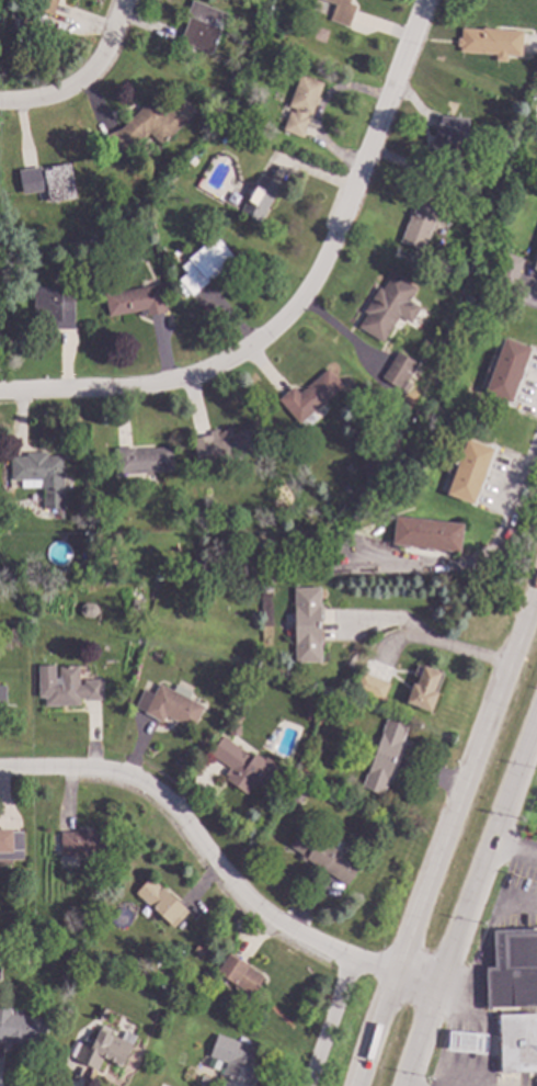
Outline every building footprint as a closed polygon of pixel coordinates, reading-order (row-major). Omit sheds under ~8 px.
[(34,10),(37,0),(57,0),(53,16),(34,10)] [(334,4),(321,0),(350,0),(350,3),(356,5),(349,26),(329,20),(334,4)] [(227,13),(212,55),(181,44),(188,22),(185,20),(192,1),(227,13)] [(23,27),(12,27),(13,19),(23,19),(23,27)] [(523,32),(521,56),(506,55),(506,61),(495,60),(495,54),(459,50),(460,46),(456,46),(457,38),(460,38),(461,29),(523,32)] [(262,63),(259,72),(251,70),(254,59),(262,63)] [(323,83),(311,115),(307,113),(306,117),(308,118),(300,137),(282,129),(289,111),(294,113),(295,110),(287,106),(299,75),(323,83)] [(196,111),(162,146),(149,133),(144,138),(141,136),(133,146),(110,156),(101,138),(122,128),(152,98),(168,113),(182,98),(196,111)] [(468,118),(466,142),(456,142),(452,154),(430,146),(437,123),(439,124),(441,116),(468,118)] [(78,199),(50,204),(47,190),(23,194),(19,171),(39,167),(39,170),(70,163),(78,199)] [(279,185),(260,223),(241,212),(262,174),(279,185)] [(441,205),(422,251),(399,242),(411,213),(412,213),(419,196),(441,205)] [(232,256),(220,265),(222,269),(192,296),(179,280),(187,273),(181,265),(216,236),(232,256)] [(415,289),(408,301),(420,308),(410,324),(398,316),(381,342),(358,327),(366,314),(363,312),(379,287),(381,290),(391,273),(415,289)] [(165,313),(140,317),(139,312),(108,317),(104,295),(160,284),(165,313)] [(204,318),(222,309),(211,285),(193,294),(204,318)] [(73,329),(56,329),(56,323),(46,323),(46,326),(34,326),(34,287),(73,287),(73,329)] [(530,348),(511,401),(484,392),(504,338),(530,348)] [(416,363),(410,374),(408,373),(398,388),(381,377),(397,352),(416,363)] [(342,386),(315,410),(318,415),(307,425),(304,420),(299,423),(278,399),(294,386),(299,393),(328,369),(342,386)] [(475,398),(472,405),(465,401),(467,396),(475,398)] [(255,454),(209,465),(206,454),(195,457),(192,440),(209,435),(209,431),(218,429),(218,433),(231,430),(231,434),(250,430),(255,454)] [(493,449),(472,504),(446,494),(467,439),(493,449)] [(172,471),(116,475),(114,449),(135,448),(135,450),(170,446),(172,471)] [(47,457),(62,456),(62,489),(41,489),(41,488),(23,488),(22,480),(11,480),(11,457),(26,457),(26,453),(47,453),(47,457)] [(374,470),(369,478),(358,472),(363,464),(374,470)] [(351,486),(347,494),(342,491),(344,484),(351,486)] [(462,524),(459,552),(391,544),(395,517),(462,524)] [(273,544),(263,548),(261,541),(271,538),(273,544)] [(320,660),(294,660),(293,587),(319,587),(320,660)] [(37,666),(37,697),(44,697),(45,704),(80,704),(80,698),(83,698),(83,701),(105,700),(104,678),(81,678),(81,683),(79,683),(79,666),(58,666),(58,678),(55,678),(54,666),(37,666)] [(439,672),(433,691),(436,692),(430,711),(405,702),(412,683),(415,685),(422,666),(439,672)] [(388,682),(381,700),(352,688),(359,671),(388,682)] [(142,690),(152,695),(159,683),(172,690),(175,685),(191,692),(187,699),(203,706),(192,729),(165,716),(162,723),(134,709),(142,690)] [(407,726),(382,794),(361,787),(385,717),(407,726)] [(209,754),(221,736),(251,757),(254,753),(273,765),(250,797),(222,779),(229,768),(209,754)] [(288,846),(301,827),(357,867),(344,886),(288,846)] [(12,858),(11,829),(0,830),(0,858),(12,858)] [(60,833),(60,855),(103,855),(104,832),(94,832),(94,829),(75,829),(75,833),(60,833)] [(135,893),(173,928),(188,912),(149,876),(135,893)] [(496,966),(490,969),(491,1007),(536,1006),(536,929),(495,931),(496,966)] [(227,954),(264,977),(252,996),(215,973),(227,954)] [(43,1044),(0,1038),(0,1000),(11,1002),(10,1014),(46,1018),(43,1044)] [(500,1072),(536,1071),(536,1013),(498,1015),(500,1072)] [(96,1071),(102,1059),(121,1067),(135,1037),(124,1031),(121,1039),(111,1034),(113,1029),(101,1023),(91,1047),(81,1042),(73,1060),(96,1071)] [(487,1034),(484,1053),(447,1049),(448,1031),(487,1034)] [(217,1033),(208,1056),(226,1063),(220,1076),(249,1085),(262,1050),(217,1033)]
